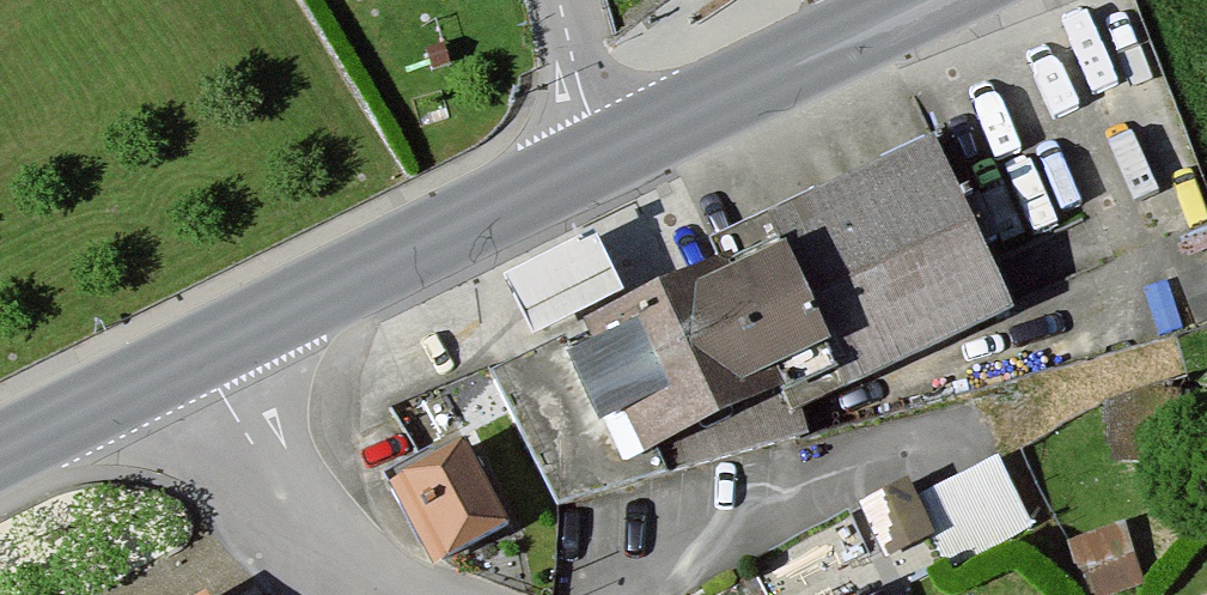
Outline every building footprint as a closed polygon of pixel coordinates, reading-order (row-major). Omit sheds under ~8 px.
[(726,274),(503,381),(566,513),(1011,300),(935,143),(714,249),(726,274)] [(603,236),(503,278),(529,341),(630,298),(603,236)] [(1101,391),(1113,471),(1206,458),(1206,403),(1203,376),(1101,391)] [(484,428),(396,474),(442,560),(529,513),(484,428)] [(1031,535),(1008,486),(921,527),(908,498),(763,566),(777,594),(902,594),(1031,535)] [(1096,592),(1150,572),(1127,510),(1072,530),(1096,592)]
